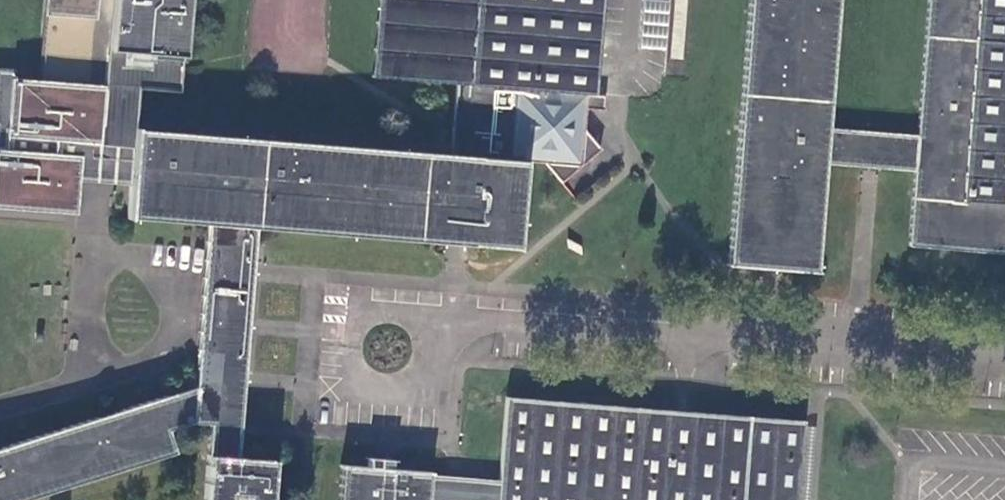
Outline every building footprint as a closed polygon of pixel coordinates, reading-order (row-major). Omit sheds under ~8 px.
[(38,81),(102,86),(99,145),(81,144),(78,182),(96,183),(130,186),(134,128),(136,128),(138,89),(173,91),(180,0),(44,0),(38,81)] [(370,77),(454,85),(449,154),(136,128),(134,128),(130,186),(127,219),(212,226),(258,230),(459,246),(528,252),(537,161),(513,160),(518,88),(594,94),(601,0),(377,0),(370,77)] [(679,77),(685,0),(674,0),(668,76),(679,77)] [(919,133),(828,127),(838,0),(749,0),(729,263),(727,263),(727,266),(771,269),(819,273),(819,270),(817,270),(826,164),(879,168),(917,170),(912,246),(1004,253),(1004,0),(928,0),(919,133)] [(76,215),(78,182),(81,144),(99,145),(102,86),(38,81),(12,79),(13,70),(0,69),(0,208),(76,215)] [(594,94),(518,88),(513,160),(537,161),(545,163),(563,184),(603,149),(588,133),(588,122),(588,109),(606,111),(606,95),(594,94)] [(212,226),(201,386),(249,389),(258,230),(212,226)] [(0,448),(0,499),(23,499),(173,453),(166,431),(190,424),(208,425),(203,499),(276,499),(279,460),(245,456),(249,389),(201,386),(0,448)] [(506,397),(501,480),(340,466),(337,499),(798,499),(804,422),(506,397)] [(801,499),(812,499),(819,427),(808,426),(801,499)]
